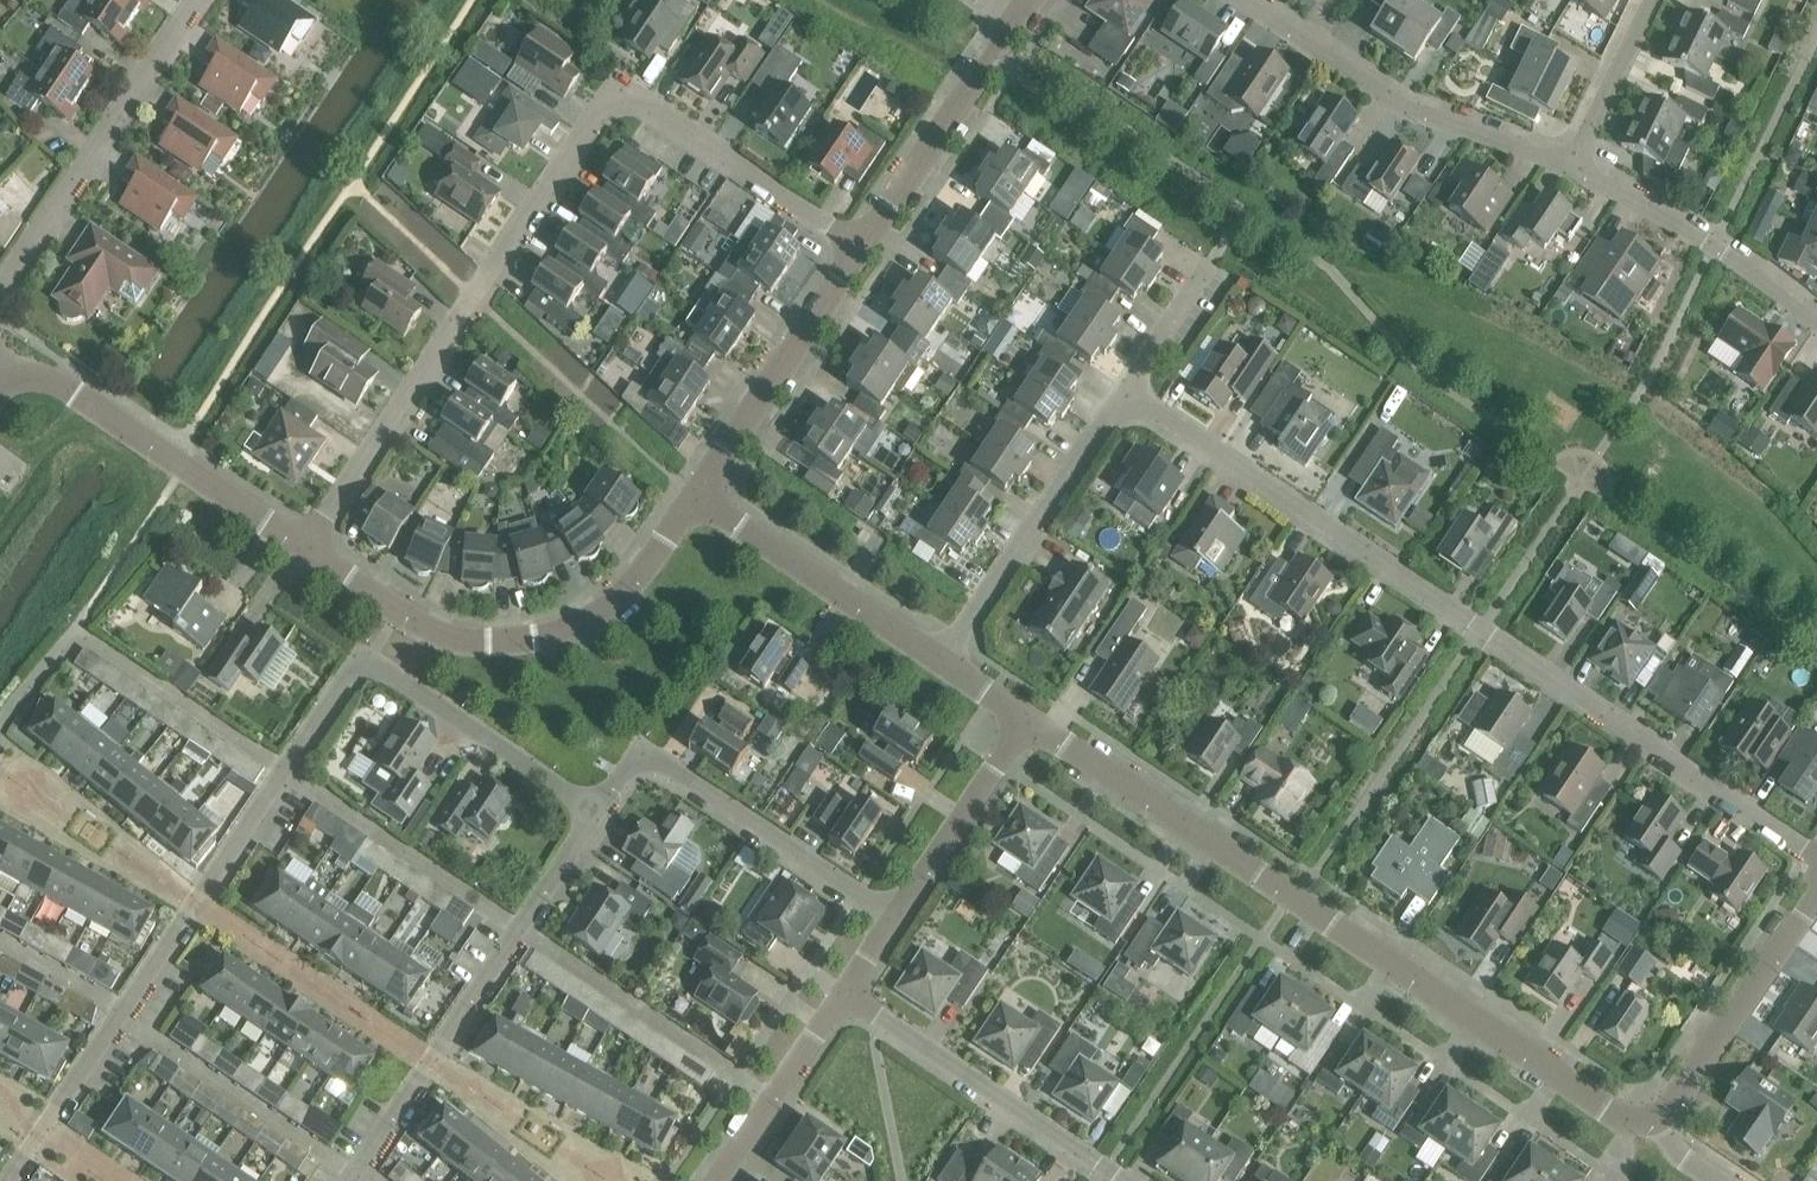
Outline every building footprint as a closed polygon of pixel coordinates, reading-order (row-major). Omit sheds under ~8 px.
[(101,0),(92,0),(86,8),(75,0),(70,0),(57,19),(82,36),(90,24),(120,44),(127,32),(125,31),(131,21),(101,0)] [(131,21),(138,10),(141,12),(149,1),(148,0),(101,0),(131,21)] [(280,0),(244,0),(241,4),(250,10),(239,26),(280,53),(290,37),(299,43),(313,22),(280,0)] [(630,25),(619,41),(642,56),(651,42),(668,53),(697,11),(681,0),(667,0),(660,11),(646,1),(642,8),(638,5),(633,6),(625,18),(626,23),(630,25)] [(1087,10),(1106,23),(1097,36),(1124,55),(1134,40),(1128,36),(1141,17),(1139,16),(1150,0),(1093,0),(1087,10)] [(1419,7),(1424,0),(1377,0),(1387,7),(1370,33),(1392,47),(1419,7)] [(1484,12),(1497,21),(1508,4),(1502,0),(1492,0),(1484,12)] [(1604,21),(1618,0),(1573,0),(1604,21)] [(1727,3),(1754,16),(1762,0),(1728,0),(1727,3)] [(1226,31),(1183,2),(1163,32),(1205,61),(1193,78),(1206,87),(1224,59),(1212,51),(1226,31)] [(1419,7),(1392,47),(1414,62),(1431,37),(1443,44),(1460,19),(1448,11),(1440,22),(1419,7)] [(1674,36),(1715,56),(1727,32),(1742,40),(1749,26),(1722,13),(1715,26),(1685,11),(1674,36)] [(1483,14),(1464,43),(1482,52),(1497,23),(1483,14)] [(1520,72),(1563,93),(1575,70),(1547,56),(1553,44),(1521,28),(1510,51),(1526,59),(1520,72)] [(43,72),(80,97),(87,87),(89,89),(97,77),(67,57),(75,45),(50,29),(36,50),(51,60),(43,72)] [(539,30),(515,66),(542,83),(563,98),(579,75),(566,67),(575,54),(539,30)] [(1453,36),(1445,48),(1455,55),(1463,43),(1453,36)] [(1715,56),(1674,36),(1662,61),(1692,75),(1685,88),(1712,101),(1719,88),(1704,80),(1715,56)] [(708,38),(679,80),(710,101),(729,73),(743,83),(761,55),(739,40),(730,53),(708,38)] [(273,54),(256,42),(247,54),(265,66),(273,54)] [(273,81),(216,43),(202,63),(210,69),(200,85),(240,112),(250,96),(259,102),(273,81)] [(801,63),(776,46),(752,82),(767,92),(751,115),(761,122),(754,131),(785,152),(796,136),(793,134),(811,108),(784,90),(801,63)] [(1227,63),(1205,96),(1231,113),(1246,110),(1257,118),(1287,72),(1257,51),(1244,70),(1239,71),(1227,63)] [(498,54),(489,68),(502,77),(511,62),(498,54)] [(459,75),(490,95),(499,81),(469,60),(459,75)] [(80,97),(43,72),(34,85),(19,75),(5,96),(30,113),(38,101),(68,121),(76,109),(73,107),(80,97)] [(1552,117),(1563,93),(1520,72),(1509,96),(1492,87),(1485,100),(1535,124),(1541,112),(1552,117)] [(1123,75),(1116,85),(1128,93),(1135,83),(1123,75)] [(490,122),(478,139),(500,154),(507,142),(521,152),(538,128),(552,137),(560,126),(531,107),(510,92),(498,110),(490,122)] [(1341,143),(1357,119),(1325,97),(1293,144),(1325,165),(1314,181),(1327,190),(1353,151),(1341,143)] [(1632,121),(1674,142),(1686,117),(1701,125),(1707,111),(1680,98),(1674,111),(1644,97),(1632,121)] [(213,98),(205,110),(215,117),(223,105),(213,98)] [(233,140),(176,102),(162,122),(171,128),(160,144),(200,171),(211,155),(219,161),(233,140)] [(11,134),(17,128),(8,119),(0,126),(0,131),(3,134),(11,134)] [(1730,120),(1723,135),(1738,142),(1745,128),(1730,120)] [(1674,142),(1632,121),(1620,146),(1650,160),(1642,176),(1669,189),(1682,163),(1667,156),(1674,142)] [(439,136),(425,127),(414,143),(428,153),(439,136)] [(849,163),(865,174),(885,145),(859,127),(851,139),(834,127),(807,167),(834,185),(849,163)] [(1261,142),(1251,135),(1236,138),(1229,149),(1248,162),(1261,142)] [(439,136),(428,153),(444,164),(455,147),(439,136)] [(1043,178),(1050,167),(1058,155),(1035,140),(1027,152),(1025,150),(1018,161),(1004,151),(996,164),(990,160),(984,169),(1023,195),(1037,174),(1043,178)] [(1389,203),(1418,160),(1392,142),(1370,175),(1357,166),(1341,190),(1354,200),(1363,186),(1389,203)] [(629,217),(629,218),(646,229),(656,215),(645,208),(643,198),(662,169),(626,146),(613,165),(606,166),(607,174),(602,181),(607,184),(599,196),(599,197),(629,217)] [(436,196),(478,224),(499,194),(471,175),(479,163),(455,147),(444,164),(453,170),(436,196)] [(1788,147),(1782,161),(1796,168),(1802,154),(1788,147)] [(194,200),(136,161),(122,182),(131,188),(120,203),(160,230),(171,215),(179,220),(194,200)] [(168,173),(185,185),(193,174),(176,162),(168,173)] [(1510,196),(1462,164),(1452,179),(1464,187),(1449,209),(1485,233),(1510,196)] [(982,214),(1007,231),(1015,220),(1009,216),(1023,195),(984,169),(978,178),(983,182),(975,194),(989,204),(982,214)] [(1076,169),(1048,210),(1066,222),(1093,181),(1076,169)] [(1794,190),(1808,197),(1816,180),(1816,179),(1802,172),(1794,190)] [(1419,204),(1430,187),(1413,176),(1402,193),(1419,204)] [(1808,197),(1807,202),(1816,207),(1816,180),(1808,197)] [(1437,183),(1425,200),(1440,210),(1451,192),(1437,183)] [(606,253),(605,253),(622,265),(632,251),(621,243),(619,233),(629,218),(629,217),(599,197),(599,196),(594,193),(589,200),(582,202),(583,209),(579,216),(583,220),(575,231),(575,232),(606,253)] [(1581,224),(1567,214),(1569,212),(1545,196),(1529,219),(1517,211),(1500,236),(1522,251),(1530,239),(1544,249),(1555,233),(1569,242),(1581,224)] [(4,250),(21,225),(0,203),(0,247),(4,250)] [(1069,224),(1079,231),(1090,214),(1080,207),(1069,224)] [(941,232),(980,259),(994,238),(1000,242),(1007,231),(982,214),(975,225),(961,215),(953,227),(947,223),(941,232)] [(676,217),(668,229),(661,239),(674,248),(689,226),(676,217)] [(740,242),(785,272),(799,250),(789,244),(797,232),(774,217),(762,235),(750,228),(740,242)] [(1114,256),(1153,283),(1159,274),(1154,270),(1162,257),(1148,248),(1157,233),(1133,217),(1123,232),(1128,235),(1114,256)] [(1810,226),(1801,245),(1789,238),(1778,262),(1810,277),(1816,264),(1816,265),(1816,229),(1810,226)] [(157,273),(91,228),(75,252),(82,257),(54,298),(60,302),(58,307),(59,313),(62,318),(67,321),(72,322),(78,320),(82,317),(104,284),(135,305),(157,273)] [(582,288),(581,289),(598,300),(608,286),(597,279),(595,269),(605,253),(606,253),(575,232),(575,231),(571,228),(566,236),(558,237),(559,245),(555,252),(559,255),(551,267),(582,288)] [(939,278),(964,295),(972,284),(966,280),(980,259),(941,232),(935,242),(940,246),(932,258),(946,268),(939,278)] [(1007,232),(1000,242),(1006,246),(1012,236),(1007,232)] [(1595,245),(1576,273),(1589,282),(1589,283),(1590,284),(1584,292),(1609,308),(1622,318),(1628,308),(1660,262),(1647,253),(1648,252),(1622,234),(1613,247),(1608,254),(1595,245)] [(695,254),(701,246),(689,238),(683,246),(695,254)] [(785,272),(740,242),(718,275),(729,283),(752,299),(760,287),(770,294),(785,272)] [(1492,245),(1484,258),(1500,269),(1509,256),(1492,245)] [(1087,284),(1112,301),(1119,291),(1133,300),(1141,288),(1147,292),(1153,283),(1114,256),(1100,277),(1094,274),(1087,284)] [(376,263),(362,284),(374,292),(363,309),(403,336),(420,310),(406,301),(415,289),(376,263)] [(647,279),(652,271),(640,263),(635,271),(647,279)] [(571,304),(581,289),(582,288),(551,267),(547,264),(542,271),(534,273),(535,280),(531,287),(535,291),(527,304),(574,336),(584,321),(573,314),(571,304)] [(1075,276),(1087,284),(1094,274),(1082,265),(1075,276)] [(898,296),(937,323),(951,302),(957,306),(964,295),(939,278),(932,288),(918,279),(910,291),(904,287),(898,296)] [(752,299),(729,283),(717,302),(705,294),(695,309),(740,339),(754,317),(745,310),(752,299)] [(1071,320),(1110,346),(1116,337),(1111,333),(1119,321),(1105,311),(1112,301),(1087,284),(1079,295),(1085,299),(1071,320)] [(1553,298),(1564,305),(1574,291),(1563,284),(1553,298)] [(896,342),(921,358),(928,348),(923,344),(937,323),(898,296),(891,306),(897,309),(889,322),(903,331),(896,342)] [(1257,298),(1256,298),(1254,298),(1252,298),(1251,299),(1250,300),(1248,301),(1247,302),(1247,304),(1246,306),(1246,307),(1246,309),(1247,311),(1247,312),(1248,313),(1250,315),(1251,316),(1252,316),(1254,317),(1256,317),(1257,317),(1259,316),(1260,316),(1262,315),(1263,313),(1264,312),(1265,311),(1265,309),(1265,307),(1265,306),(1265,304),(1264,302),(1263,301),(1262,300),(1260,299),(1259,298),(1257,298)] [(740,339),(695,309),(685,323),(697,331),(684,350),(707,365),(715,354),(725,361),(740,339)] [(1739,310),(1718,341),(1744,359),(1733,376),(1734,377),(1735,376),(1762,394),(1761,395),(1763,396),(1774,379),(1776,380),(1797,349),(1796,348),(1797,346),(1767,326),(1766,327),(1739,310)] [(1284,315),(1275,327),(1288,336),(1296,323),(1284,315)] [(1044,348),(1069,365),(1076,354),(1090,364),(1098,352),(1104,356),(1110,346),(1071,320),(1057,341),(1043,332),(1036,343),(1044,348)] [(312,376),(356,405),(375,377),(357,365),(365,352),(322,323),(307,346),(324,358),(312,376)] [(980,349),(987,339),(977,332),(970,342),(980,349)] [(1230,394),(1243,402),(1273,356),(1250,341),(1238,359),(1220,347),(1191,391),(1219,410),(1230,394)] [(855,360),(894,387),(902,392),(916,371),(914,369),(921,358),(896,342),(889,352),(875,343),(867,355),(861,351),(855,360)] [(1044,348),(1036,359),(1042,363),(1028,384),(1067,410),(1073,401),(1068,397),(1076,385),(1062,375),(1069,365),(1044,348)] [(503,367),(510,359),(498,349),(491,357),(503,367)] [(707,365),(684,350),(672,368),(660,361),(650,375),(695,405),(710,383),(700,377),(707,365)] [(853,406),(878,422),(886,411),(880,408),(894,387),(855,360),(849,369),(854,373),(846,386),(860,395),(853,406)] [(461,401),(492,422),(491,423),(508,434),(518,420),(507,413),(505,402),(516,386),(481,362),(476,369),(468,371),(469,379),(465,386),(469,389),(461,401)] [(1274,435),(1277,432),(1284,437),(1277,448),(1305,467),(1331,428),(1326,424),(1331,416),(1288,387),(1296,375),(1281,365),(1264,391),(1278,401),(1261,426),(1274,435)] [(530,390),(534,385),(517,368),(511,376),(530,390)] [(1769,412),(1787,424),(1790,419),(1816,437),(1816,374),(1813,372),(1804,386),(1799,393),(1787,385),(1769,412)] [(680,427),(695,405),(650,375),(641,390),(652,398),(640,417),(678,451),(689,433),(680,427)] [(943,375),(933,389),(946,398),(955,384),(943,375)] [(252,379),(243,393),(256,401),(265,388),(252,379)] [(1001,412),(1026,429),(1033,418),(1047,428),(1055,415),(1061,419),(1067,410),(1028,384),(1014,405),(1008,401),(1001,412)] [(445,424),(437,437),(460,453),(451,466),(476,483),(494,455),(508,434),(491,423),(492,422),(461,401),(457,398),(452,405),(444,406),(446,414),(441,421),(445,424)] [(280,412),(265,435),(266,440),(255,457),(293,482),(303,467),(307,469),(325,443),(308,431),(317,417),(291,400),(282,414),(280,412)] [(871,433),(878,422),(853,406),(846,416),(832,406),(824,419),(818,415),(812,424),(851,450),(865,429),(871,433)] [(985,448),(1024,474),(1030,465),(1025,461),(1033,449),(1018,439),(1026,429),(1001,412),(993,423),(999,426),(985,448)] [(1738,426),(1731,421),(1726,427),(1714,419),(1707,429),(1727,442),(1738,426)] [(911,422),(903,435),(917,444),(925,431),(911,422)] [(837,472),(851,450),(812,424),(805,433),(811,437),(803,449),(794,443),(785,456),(808,472),(810,470),(835,486),(842,475),(837,472)] [(537,425),(526,442),(540,451),(551,434),(537,425)] [(1381,430),(1355,468),(1370,479),(1363,490),(1356,501),(1395,528),(1427,479),(1427,475),(1391,451),(1398,441),(1381,430)] [(1768,447),(1746,432),(1739,443),(1761,457),(1768,447)] [(958,476),(983,493),(990,482),(1004,492),(1012,479),(1018,483),(1024,474),(985,448),(970,469),(965,465),(958,476)] [(1148,530),(1182,480),(1136,449),(1124,467),(1133,473),(1121,492),(1136,502),(1126,516),(1148,530)] [(903,465),(895,478),(906,484),(913,472),(903,465)] [(942,511),(981,538),(987,529),(981,525),(990,513),(984,509),(991,499),(983,493),(958,476),(950,470),(942,481),(956,490),(942,511)] [(525,483),(528,497),(541,488),(531,474),(525,483)] [(576,511),(594,535),(594,534),(600,542),(618,521),(621,523),(626,515),(631,519),(636,514),(637,509),(637,504),(636,501),(638,498),(603,475),(587,500),(576,511)] [(498,484),(484,484),(485,499),(498,499),(498,484)] [(874,511),(886,518),(903,491),(891,484),(874,511)] [(356,513),(350,521),(366,531),(364,534),(372,540),(368,544),(373,549),(378,550),(383,550),(386,549),(389,551),(391,548),(396,540),(395,540),(411,516),(372,489),(356,513)] [(844,505),(865,519),(874,505),(854,491),(844,505)] [(1234,514),(1213,500),(1174,558),(1195,572),(1201,563),(1216,574),(1243,534),(1228,523),(1234,514)] [(1437,556),(1463,574),(1480,549),(1494,558),(1517,524),(1494,508),(1480,528),(1463,517),(1437,556)] [(539,536),(547,564),(550,573),(576,560),(578,562),(586,556),(589,561),(595,558),(598,554),(600,549),(599,546),(602,544),(600,542),(594,534),(594,535),(576,511),(553,529),(539,536)] [(981,538),(942,511),(928,532),(922,529),(915,540),(939,557),(947,546),(961,555),(969,543),(975,547),(981,538)] [(396,540),(391,548),(408,560),(407,563),(415,567),(413,572),(418,575),(428,576),(430,574),(434,575),(435,573),(439,564),(451,537),(425,525),(411,516),(395,540),(396,540)] [(1083,529),(1068,519),(1060,531),(1075,541),(1083,529)] [(493,573),(492,583),(521,581),(522,584),(531,582),(533,587),(539,586),(544,584),(547,580),(548,577),(551,576),(550,573),(547,564),(539,536),(511,544),(496,545),(495,545),(492,573),(493,573)] [(439,564),(435,573),(462,581),(462,584),(472,585),(471,590),(477,592),(482,591),(487,589),(489,586),(492,586),(492,583),(493,573),(492,573),(495,545),(466,542),(452,537),(451,537),(439,564)] [(1636,547),(1626,561),(1638,569),(1648,555),(1636,547)] [(1156,558),(1164,563),(1170,553),(1162,548),(1156,558)] [(1329,578),(1299,558),(1292,569),(1284,571),(1274,564),(1248,603),(1273,620),(1281,619),(1287,611),(1301,620),(1329,578)] [(1052,594),(1028,629),(1064,653),(1108,588),(1072,564),(1061,580),(1057,577),(1048,592),(1052,594)] [(224,619),(195,600),(202,590),(167,567),(144,601),(177,623),(172,630),(203,651),(224,619)] [(1557,597),(1538,624),(1565,642),(1584,614),(1596,623),(1615,595),(1591,579),(1589,583),(1565,567),(1554,583),(1548,591),(1557,597)] [(1636,612),(1659,578),(1642,567),(1619,601),(1636,612)] [(1714,628),(1724,613),(1698,596),(1688,612),(1714,628)] [(1108,665),(1090,691),(1122,713),(1157,662),(1125,641),(1146,610),(1131,600),(1094,655),(1108,665)] [(1386,626),(1367,613),(1348,641),(1366,654),(1362,661),(1387,678),(1380,689),(1398,701),(1429,655),(1415,646),(1420,640),(1390,620),(1386,626)] [(1194,627),(1185,641),(1199,650),(1208,635),(1194,627)] [(212,670),(207,678),(228,692),(233,684),(241,673),(257,684),(284,645),(258,628),(247,643),(235,635),(230,643),(212,670)] [(1627,684),(1641,663),(1644,665),(1655,649),(1639,639),(1637,642),(1616,628),(1593,661),(1627,684)] [(767,630),(737,674),(762,691),(775,672),(782,677),(776,685),(791,695),(808,669),(794,660),(789,666),(782,662),(792,647),(767,630)] [(1736,679),(1752,655),(1738,646),(1722,670),(1736,679)] [(1661,667),(1645,691),(1657,700),(1655,703),(1699,733),(1733,683),(1689,653),(1673,676),(1661,667)] [(85,672),(85,673),(94,679),(108,667),(98,660),(85,672)] [(189,691),(200,673),(181,660),(169,677),(189,691)] [(114,671),(108,667),(94,679),(104,686),(115,670),(114,671)] [(126,700),(136,684),(135,685),(129,681),(115,693),(126,700)] [(1463,748),(1491,767),(1493,764),(1506,773),(1512,764),(1500,756),(1529,713),(1499,693),(1491,705),(1476,695),(1461,717),(1477,727),(1463,748)] [(147,714),(158,698),(157,698),(156,700),(150,696),(137,707),(147,714)] [(1278,724),(1284,728),(1291,718),(1300,724),(1311,706),(1295,696),(1278,724)] [(76,720),(75,719),(55,703),(50,710),(39,701),(29,725),(25,730),(25,729),(24,730),(50,751),(76,720)] [(1780,722),(1750,702),(1720,746),(1751,767),(1753,764),(1764,772),(1800,719),(1788,711),(1780,722)] [(719,733),(704,723),(687,748),(731,777),(748,752),(729,740),(734,733),(742,738),(752,724),(726,707),(717,721),(724,726),(719,733)] [(168,729),(179,713),(178,712),(178,714),(172,710),(158,722),(168,729)] [(932,741),(888,712),(872,737),(890,749),(885,756),(867,744),(857,758),(893,782),(903,768),(896,764),(901,757),(915,766),(932,741)] [(800,731),(816,746),(832,729),(816,714),(800,731)] [(76,720),(50,751),(70,768),(99,732),(79,715),(75,719),(76,720)] [(1188,756),(1214,774),(1230,750),(1243,759),(1263,730),(1250,721),(1247,725),(1237,719),(1227,733),(1211,722),(1188,756)] [(189,743),(200,727),(199,728),(193,724),(179,736),(189,743)] [(377,766),(364,784),(382,796),(380,799),(407,818),(428,786),(413,775),(433,746),(420,737),(419,731),(413,732),(401,724),(374,764),(377,766)] [(1779,787),(1806,805),(1814,792),(1816,793),(1816,745),(1812,741),(1813,739),(1799,730),(1784,753),(1796,761),(1779,787)] [(99,732),(70,768),(90,784),(116,752),(116,753),(120,748),(99,732)] [(211,757),(221,741),(220,742),(214,738),(200,750),(211,757)] [(1599,806),(1586,796),(1604,769),(1570,747),(1538,794),(1571,816),(1566,824),(1580,834),(1599,806)] [(126,760),(116,753),(116,752),(90,784),(110,800),(136,768),(144,758),(134,750),(126,760)] [(1262,793),(1255,802),(1285,822),(1312,783),(1282,763),(1280,765),(1259,751),(1241,779),(1262,793)] [(232,771),(243,755),(242,755),(241,757),(235,753),(222,765),(232,771)] [(263,771),(257,767),(243,779),(253,786),(264,770),(264,769),(263,771)] [(136,768),(110,800),(130,816),(155,784),(136,768)] [(155,784),(130,816),(150,832),(175,801),(176,801),(180,797),(158,779),(155,784)] [(1471,782),(1476,808),(1496,805),(1492,779),(1471,782)] [(499,828),(505,826),(510,818),(509,813),(506,812),(514,800),(484,780),(473,797),(467,798),(457,792),(435,826),(455,839),(460,832),(468,837),(473,836),(475,832),(488,840),(497,826),(499,828)] [(1345,789),(1335,782),(1327,794),(1337,800),(1345,789)] [(303,827),(315,804),(297,794),(285,817),(303,827)] [(826,830),(830,823),(838,812),(843,804),(829,795),(811,820),(826,830)] [(1683,817),(1653,797),(1624,838),(1645,852),(1637,864),(1660,880),(1678,853),(1665,844),(1683,817)] [(845,817),(838,812),(830,823),(838,828),(828,842),(853,859),(882,816),(857,799),(845,817)] [(175,801),(150,832),(170,848),(195,817),(176,801),(175,801)] [(1019,806),(993,845),(1023,865),(1015,877),(1038,893),(1057,864),(1043,855),(1054,839),(1059,832),(1019,806)] [(1470,810),(1457,829),(1477,842),(1490,823),(1470,810)] [(642,824),(624,850),(638,859),(630,872),(672,901),(677,894),(679,895),(688,880),(669,867),(680,850),(693,829),(670,813),(656,833),(642,824)] [(315,827),(315,828),(324,834),(339,823),(328,816),(315,827)] [(195,817),(170,848),(196,869),(197,868),(196,868),(216,844),(211,840),(216,833),(195,817)] [(1414,896),(1428,906),(1448,876),(1439,870),(1459,840),(1429,820),(1409,850),(1391,838),(1371,868),(1376,871),(1370,880),(1400,900),(1409,888),(1416,893),(1414,896)] [(346,825),(345,825),(344,826),(339,823),(324,834),(335,841),(346,825)] [(19,838),(0,828),(0,872),(19,838)] [(1486,836),(1482,857),(1502,861),(1506,840),(1486,836)] [(366,841),(360,837),(346,849),(356,856),(367,839),(366,841)] [(0,872),(0,874),(21,886),(41,850),(19,838),(0,872)] [(1738,913),(1765,872),(1766,872),(1737,853),(1731,861),(1705,843),(1688,868),(1714,886),(1709,894),(1738,913)] [(1553,862),(1566,869),(1575,855),(1562,847),(1553,862)] [(21,886),(14,897),(26,904),(32,892),(44,898),(64,863),(41,850),(21,886)] [(387,855),(381,851),(367,863),(377,870),(388,854),(388,853),(387,855)] [(1098,858),(1071,898),(1101,918),(1093,930),(1115,944),(1135,916),(1122,907),(1133,891),(1137,885),(1098,858)] [(64,863),(44,898),(66,911),(86,875),(64,863)] [(408,869),(402,865),(388,877),(399,884),(410,868),(409,868),(408,869)] [(251,905),(250,906),(278,925),(301,891),(301,892),(305,887),(282,872),(274,884),(268,880),(251,905)] [(715,882),(703,874),(681,906),(693,915),(715,882)] [(86,875),(66,911),(89,923),(108,888),(86,875)] [(826,913),(779,881),(775,879),(748,919),(751,922),(742,935),(768,953),(777,939),(799,954),(826,913)] [(429,884),(423,880),(410,892),(420,898),(431,882),(430,882),(429,884)] [(621,884),(612,898),(594,886),(582,904),(585,907),(581,914),(579,912),(565,933),(598,956),(622,920),(636,929),(653,905),(621,884)] [(108,888),(89,923),(111,936),(131,900),(108,888)] [(278,925),(299,939),(322,906),(301,892),(301,891),(278,925)] [(1485,957),(1498,938),(1512,947),(1536,910),(1511,893),(1503,905),(1483,891),(1453,936),(1485,957)] [(451,898),(445,894),(431,906),(441,913),(452,896),(451,898)] [(131,900),(111,936),(140,952),(155,925),(149,922),(154,913),(131,900)] [(343,920),(320,954),(342,968),(368,930),(374,920),(352,905),(343,920)] [(322,906),(299,939),(320,954),(343,920),(322,906)] [(472,912),(466,908),(452,920),(462,927),(473,911),(472,912)] [(1626,948),(1641,926),(1616,909),(1601,931),(1626,948)] [(1675,910),(1653,913),(1656,932),(1678,928),(1675,910)] [(0,924),(0,928),(5,931),(17,918),(18,918),(7,912),(0,924)] [(1165,930),(1149,919),(1124,957),(1140,969),(1144,964),(1153,970),(1161,958),(1190,978),(1217,938),(1177,912),(1165,930)] [(29,925),(20,942),(21,940),(27,944),(40,931),(40,930),(29,925)] [(368,930),(342,968),(363,982),(386,949),(389,944),(368,930)] [(52,937),(42,954),(43,954),(44,953),(50,956),(62,943),(52,937)] [(740,958),(710,938),(696,960),(713,972),(696,998),(736,1024),(738,1021),(742,1023),(746,1023),(757,1006),(756,1003),(752,1000),(756,995),(728,976),(740,958)] [(392,939),(389,944),(386,949),(363,982),(384,997),(412,956),(414,953),(392,939)] [(1527,984),(1558,1006),(1581,972),(1595,982),(1612,957),(1587,940),(1577,955),(1570,956),(1553,945),(1527,984)] [(1667,946),(1659,957),(1672,967),(1680,956),(1667,946)] [(1632,947),(1615,973),(1638,988),(1655,962),(1632,947)] [(74,949),(65,966),(65,967),(66,965),(72,968),(85,956),(85,955),(74,949)] [(934,1017),(949,995),(964,1006),(988,972),(960,953),(949,970),(921,951),(895,991),(934,1017)] [(535,954),(536,953),(535,953),(525,969),(535,976),(541,958),(535,954)] [(412,956),(384,997),(412,1015),(413,1014),(430,989),(424,985),(434,971),(412,956)] [(196,988),(223,1006),(246,973),(224,958),(218,966),(213,963),(196,988)] [(97,962),(87,979),(88,979),(88,977),(95,981),(107,968),(97,962)] [(24,967),(23,966),(13,983),(24,989),(29,972),(23,968),(24,967)] [(556,969),(557,967),(546,983),(556,990),(562,973),(556,969)] [(246,973),(223,1006),(244,1021),(267,987),(246,973)] [(46,979),(45,979),(36,996),(47,1002),(51,984),(45,981),(46,979)] [(577,983),(578,981),(567,997),(577,1004),(583,987),(577,983)] [(1262,1027),(1279,1039),(1309,994),(1293,984),(1290,988),(1280,981),(1270,996),(1254,985),(1226,1027),(1242,1038),(1246,1033),(1254,1039),(1262,1027)] [(1792,1006),(1787,1014),(1785,1013),(1773,1029),(1809,1053),(1816,1041),(1816,996),(1801,985),(1789,1003),(1792,1006)] [(267,987),(244,1021),(266,1035),(288,1002),(267,987)] [(69,992),(68,991),(58,1008),(69,1014),(74,996),(68,993),(69,992)] [(1324,1005),(1309,994),(1279,1039),(1296,1050),(1288,1062),(1309,1076),(1341,1028),(1330,1020),(1332,1016),(1321,1009),(1324,1005)] [(1598,1033),(1624,1050),(1650,1012),(1624,994),(1598,1033)] [(598,997),(600,996),(599,995),(588,1012),(599,1018),(604,1001),(598,997)] [(288,1002),(266,1035),(287,1049),(310,1016),(288,1002)] [(91,1004),(90,1004),(81,1021),(92,1027),(96,1009),(90,1005),(91,1004)] [(1027,1049),(1041,1057),(1060,1028),(1038,1013),(1030,1024),(1000,1004),(973,1044),(1013,1070),(1027,1049)] [(2,1057),(22,1022),(0,1010),(0,1056),(2,1057)] [(620,1012),(621,1010),(620,1010),(610,1026),(620,1033),(626,1016),(620,1012)] [(310,1016),(287,1049),(308,1064),(331,1030),(310,1016)] [(518,1033),(517,1033),(521,1025),(524,1021),(515,1016),(508,1028),(495,1020),(491,1028),(485,1025),(470,1052),(470,1051),(469,1053),(498,1069),(518,1033)] [(22,1022),(2,1057),(25,1070),(44,1034),(22,1022)] [(641,1026),(642,1024),(631,1040),(641,1047),(647,1030),(641,1026)] [(518,1033),(498,1069),(521,1081),(540,1046),(541,1046),(545,1039),(521,1025),(517,1033),(518,1033)] [(331,1030),(308,1064),(329,1078),(352,1045),(331,1030)] [(191,1054),(202,1038),(192,1031),(186,1048),(192,1052),(191,1054)] [(44,1034),(25,1070),(54,1086),(54,1085),(54,1084),(66,1063),(60,1060),(67,1047),(44,1034)] [(1092,1123),(1118,1084),(1088,1064),(1096,1052),(1071,1035),(1051,1065),(1067,1075),(1052,1097),(1092,1123)] [(1362,1095),(1389,1055),(1363,1037),(1352,1053),(1340,1045),(1316,1081),(1337,1095),(1345,1083),(1362,1095)] [(662,1040),(663,1039),(663,1038),(652,1055),(662,1061),(668,1044),(662,1040)] [(212,1068),(213,1068),(224,1052),(213,1045),(213,1046),(207,1062),(213,1066),(212,1068)] [(352,1045),(329,1078),(357,1097),(374,1071),(368,1068),(374,1059),(352,1045)] [(540,1046),(521,1081),(543,1094),(563,1058),(541,1046),(540,1046)] [(152,1053),(138,1065),(148,1072),(159,1056),(158,1056),(158,1057),(152,1053)] [(684,1054),(685,1053),(684,1053),(673,1069),(684,1076),(689,1058),(684,1054)] [(1389,1055),(1362,1095),(1379,1106),(1371,1118),(1392,1132),(1420,1091),(1408,1083),(1415,1072),(1389,1055)] [(563,1058),(543,1094),(566,1106),(585,1071),(584,1070),(563,1058)] [(699,1065),(689,1058),(684,1076),(693,1082),(699,1065)] [(234,1082),(234,1083),(245,1066),(234,1059),(234,1060),(229,1077),(235,1081),(234,1082)] [(585,1071),(566,1106),(588,1119),(608,1083),(609,1084),(611,1079),(587,1065),(584,1070),(585,1071)] [(173,1067),(159,1080),(170,1087),(180,1070),(179,1071),(173,1067)] [(1795,1104),(1747,1072),(1726,1103),(1742,1115),(1741,1116),(1743,1122),(1744,1123),(1733,1140),(1757,1156),(1771,1134),(1773,1135),(1795,1104)] [(255,1097),(266,1081),(256,1074),(250,1091),(256,1095),(255,1097)] [(194,1082),(181,1094),(191,1101),(202,1085),(201,1084),(200,1085),(194,1082)] [(608,1083),(588,1119),(610,1131),(630,1096),(609,1084),(608,1083)] [(276,1111),(277,1111),(287,1095),(277,1088),(277,1089),(271,1105),(277,1109),(276,1111)] [(1428,1139),(1445,1151),(1475,1106),(1460,1096),(1457,1100),(1446,1093),(1431,1115),(1419,1107),(1399,1137),(1420,1151),(1428,1139)] [(1808,1104),(1816,1111),(1816,1093),(1808,1104)] [(216,1096),(202,1108),(212,1115),(223,1099),(222,1099),(221,1100),(216,1096)] [(630,1096),(610,1131),(633,1144),(653,1108),(652,1108),(630,1096)] [(126,1151),(149,1117),(127,1102),(119,1114),(114,1111),(100,1131),(99,1132),(126,1151)] [(297,1125),(298,1126),(309,1109),(298,1102),(298,1103),(292,1120),(298,1124),(297,1125)] [(653,1108),(633,1144),(662,1160),(663,1158),(662,1158),(677,1131),(672,1128),(679,1116),(655,1103),(652,1108),(653,1108)] [(126,1151),(147,1165),(170,1131),(157,1123),(165,1112),(156,1106),(149,1117),(126,1151)] [(1208,1143),(1216,1132),(1178,1106),(1161,1130),(1175,1139),(1156,1167),(1177,1180),(1183,1180),(1208,1143)] [(1445,1151),(1462,1162),(1454,1174),(1465,1180),(1480,1180),(1495,1159),(1483,1151),(1499,1128),(1488,1121),(1491,1117),(1475,1106),(1445,1151)] [(414,1136),(439,1157),(465,1125),(444,1109),(438,1116),(433,1112),(414,1136)] [(237,1110),(223,1123),(233,1130),(244,1113),(243,1113),(243,1114),(237,1110)] [(319,1140),(330,1124),(320,1117),(314,1134),(320,1138),(319,1140)] [(792,1144),(829,1168),(844,1146),(807,1121),(792,1144)] [(258,1125),(244,1137),(255,1144),(266,1128),(265,1127),(264,1128),(258,1125)] [(465,1125),(439,1157),(459,1173),(485,1141),(465,1125)] [(170,1131),(147,1165),(169,1179),(191,1145),(170,1131)] [(280,1139),(266,1151),(276,1158),(287,1142),(286,1142),(285,1143),(280,1139)] [(855,1139),(846,1152),(869,1168),(873,1162),(871,1150),(855,1139)] [(1183,1180),(1219,1180),(1224,1173),(1235,1180),(1254,1153),(1233,1139),(1223,1154),(1208,1143),(1183,1180)] [(505,1157),(485,1141),(459,1173),(467,1179),(465,1180),(486,1180),(505,1157)] [(792,1144),(777,1166),(799,1180),(820,1180),(829,1168),(792,1144)] [(213,1160),(191,1145),(169,1179),(171,1180),(198,1180),(213,1160)] [(938,1180),(1007,1180),(1021,1161),(1008,1152),(1007,1155),(997,1149),(983,1169),(980,1174),(969,1167),(972,1162),(957,1152),(938,1180)] [(1555,1167),(1529,1149),(1514,1171),(1502,1163),(1490,1180),(1546,1180),(1555,1167)] [(301,1153),(287,1166),(297,1173),(308,1156),(307,1156),(306,1157),(301,1153)] [(525,1174),(505,1157),(486,1180),(519,1180),(525,1174)] [(400,1164),(392,1158),(381,1172),(389,1178),(388,1179),(389,1178),(393,1180),(397,1180),(410,1172),(400,1164)] [(234,1174),(213,1160),(198,1180),(229,1180),(234,1174)] [(1041,1178),(1031,1172),(1033,1169),(1021,1161),(1007,1180),(1039,1180),(1041,1178)] [(1816,1163),(1804,1180),(1816,1180),(1816,1163)] [(1262,1166),(1252,1180),(1285,1180),(1262,1166)] [(1546,1180),(1577,1180),(1555,1167),(1546,1180)]
